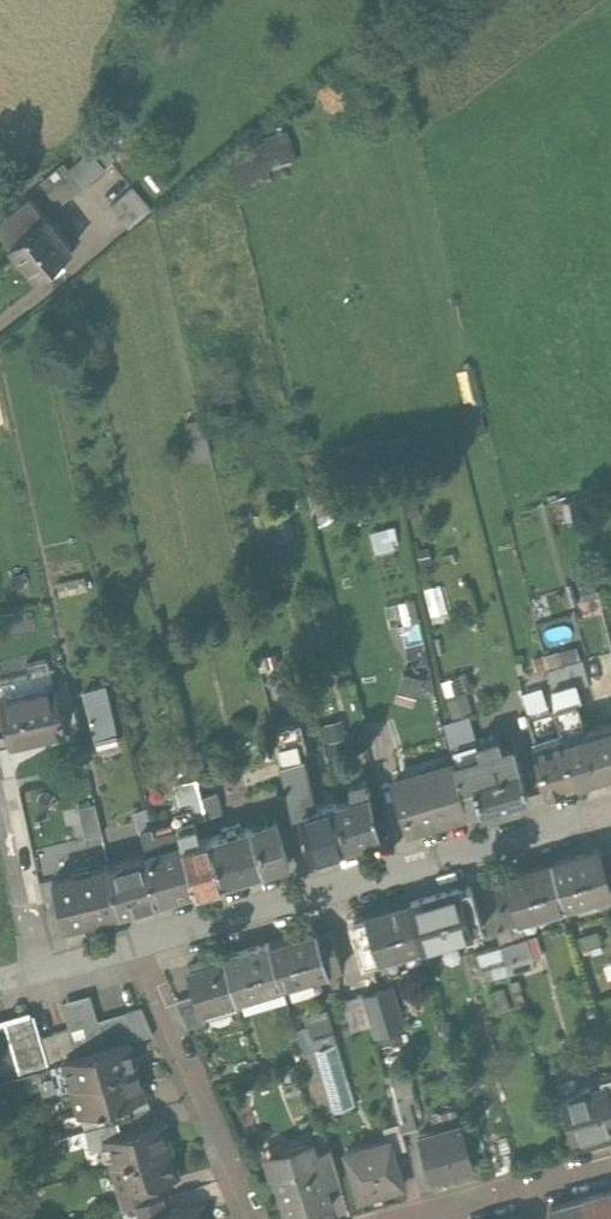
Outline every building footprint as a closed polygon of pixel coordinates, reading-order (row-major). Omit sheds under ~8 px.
[(286,134),(245,145),(246,154),(232,158),(240,192),(269,183),(266,171),(295,163),(286,134)] [(101,139),(39,181),(55,204),(116,161),(101,139)] [(155,217),(135,195),(114,214),(133,236),(155,217)] [(34,205),(0,233),(0,236),(40,285),(76,256),(34,205)] [(401,545),(397,524),(370,529),(374,550),(401,545)] [(598,598),(596,590),(595,583),(580,586),(583,601),(598,598)] [(573,697),(583,693),(580,684),(588,681),(577,649),(545,658),(554,690),(555,706),(557,714),(563,733),(583,727),(573,697)] [(523,662),(517,664),(521,677),(527,675),(523,662)] [(451,696),(458,722),(473,718),(466,691),(451,696)] [(0,704),(0,710),(2,721),(9,751),(65,739),(55,692),(0,704)] [(107,703),(86,708),(95,747),(116,742),(107,703)] [(557,714),(534,721),(540,742),(563,735),(563,733),(557,714)] [(449,725),(458,758),(483,751),(480,740),(473,718),(458,722),(449,725)] [(577,783),(610,773),(610,719),(583,727),(563,733),(563,735),(577,783)] [(0,722),(0,753),(9,751),(2,721),(0,722)] [(380,772),(404,767),(395,721),(371,725),(380,772)] [(505,747),(501,734),(480,740),(483,751),(458,758),(472,807),(528,792),(515,744),(505,747)] [(540,742),(532,744),(546,792),(577,783),(563,735),(540,742)] [(458,758),(398,774),(411,824),(472,807),(458,758)] [(340,803),(320,808),(308,759),(282,765),(295,817),(305,814),(316,858),(351,850),(340,803)] [(344,763),(329,767),(340,803),(352,801),(349,789),(351,788),(344,763)] [(351,788),(349,789),(352,801),(340,803),(351,850),(382,841),(367,784),(351,788)] [(196,785),(178,789),(186,825),(204,821),(199,801),(196,785)] [(218,796),(199,801),(204,821),(206,823),(223,819),(218,796)] [(95,809),(78,813),(85,842),(102,838),(95,809)] [(277,818),(252,825),(266,874),(291,867),(277,818)] [(252,825),(223,833),(225,839),(223,840),(235,883),(266,874),(252,825)] [(235,883),(223,840),(206,844),(202,828),(185,832),(202,892),(235,883)] [(185,832),(161,839),(159,831),(150,834),(157,857),(169,902),(202,892),(185,832)] [(554,864),(567,907),(610,894),(609,888),(610,888),(610,854),(600,857),(598,851),(554,864)] [(157,857),(118,868),(130,912),(169,902),(157,857)] [(567,907),(554,864),(528,871),(534,892),(539,890),(546,913),(567,907)] [(118,868),(53,887),(65,931),(130,912),(118,868)] [(528,871),(507,877),(514,898),(499,903),(505,924),(519,920),(519,921),(546,913),(539,890),(534,892),(528,871)] [(457,892),(412,905),(424,948),(470,935),(468,929),(482,926),(473,894),(459,898),(457,892)] [(412,905),(365,919),(367,924),(353,928),(363,964),(377,960),(378,962),(424,948),(412,905)] [(511,934),(505,932),(497,935),(500,947),(506,971),(520,967),(514,945),(511,934)] [(316,933),(270,946),(283,991),(329,977),(329,975),(343,971),(332,934),(318,938),(316,933)] [(527,941),(514,945),(520,967),(534,963),(527,941)] [(270,946),(225,959),(239,1004),(283,991),(270,946)] [(506,971),(500,947),(477,954),(483,977),(506,971)] [(225,959),(187,971),(196,999),(201,1016),(239,1004),(225,959)] [(406,1031),(393,988),(363,996),(376,1040),(406,1031)] [(196,999),(176,1005),(188,1033),(205,1027),(201,1016),(196,999)] [(141,1012),(127,1016),(135,1043),(153,1038),(141,1012)] [(354,1102),(328,1015),(307,1022),(309,1029),(299,1032),(322,1111),(354,1102)] [(127,1016),(112,1020),(120,1048),(128,1046),(135,1044),(135,1043),(127,1016)] [(112,1020),(98,1024),(106,1053),(120,1048),(112,1020)] [(106,1053),(98,1024),(83,1028),(91,1057),(106,1053)] [(91,1057),(83,1028),(69,1032),(77,1061),(91,1057)] [(69,1032),(54,1036),(62,1065),(64,1065),(77,1061),(69,1032)] [(54,1036),(39,1040),(40,1042),(48,1069),(62,1065),(54,1036)] [(40,1042),(25,1046),(33,1073),(48,1069),(40,1042)] [(25,1046),(11,1050),(18,1077),(33,1073),(25,1046)] [(77,1061),(64,1065),(72,1092),(136,1074),(128,1046),(120,1048),(106,1053),(91,1057),(77,1061)] [(0,1053),(0,1067),(4,1081),(18,1077),(11,1050),(0,1053)] [(136,1074),(72,1092),(80,1119),(102,1113),(127,1106),(144,1101),(136,1074)] [(600,1080),(602,1088),(604,1087),(610,1112),(610,1077),(600,1080)] [(562,1099),(574,1140),(610,1129),(610,1112),(604,1087),(602,1088),(562,1099)] [(410,1103),(393,1108),(399,1125),(402,1135),(418,1131),(410,1103)] [(127,1106),(102,1113),(106,1127),(117,1124),(131,1120),(127,1106)] [(106,1127),(85,1133),(91,1155),(107,1151),(105,1143),(121,1139),(117,1124),(106,1127)] [(399,1125),(385,1130),(388,1142),(392,1156),(406,1151),(402,1135),(399,1125)] [(461,1125),(419,1138),(432,1181),(474,1169),(461,1125)] [(121,1139),(105,1143),(107,1151),(113,1171),(170,1154),(163,1127),(121,1139)] [(392,1156),(388,1142),(346,1155),(360,1202),(403,1189),(392,1156)] [(265,1157),(271,1179),(274,1178),(286,1218),(293,1218),(331,1208),(324,1183),(315,1156),(312,1143),(265,1157)] [(338,1179),(330,1151),(315,1156),(324,1183),(338,1179)] [(170,1154),(113,1171),(119,1195),(120,1198),(146,1191),(178,1182),(170,1154)] [(146,1191),(120,1198),(119,1195),(117,1195),(122,1213),(134,1210),(150,1205),(146,1191)] [(604,1194),(604,1192),(581,1199),(587,1218),(610,1218),(610,1192),(604,1194)] [(561,1204),(561,1206),(552,1209),(554,1218),(587,1218),(581,1199),(561,1204)] [(134,1210),(137,1218),(153,1218),(167,1215),(163,1201),(150,1205),(134,1210)] [(153,1218),(203,1218),(199,1206),(167,1215),(153,1218)]
